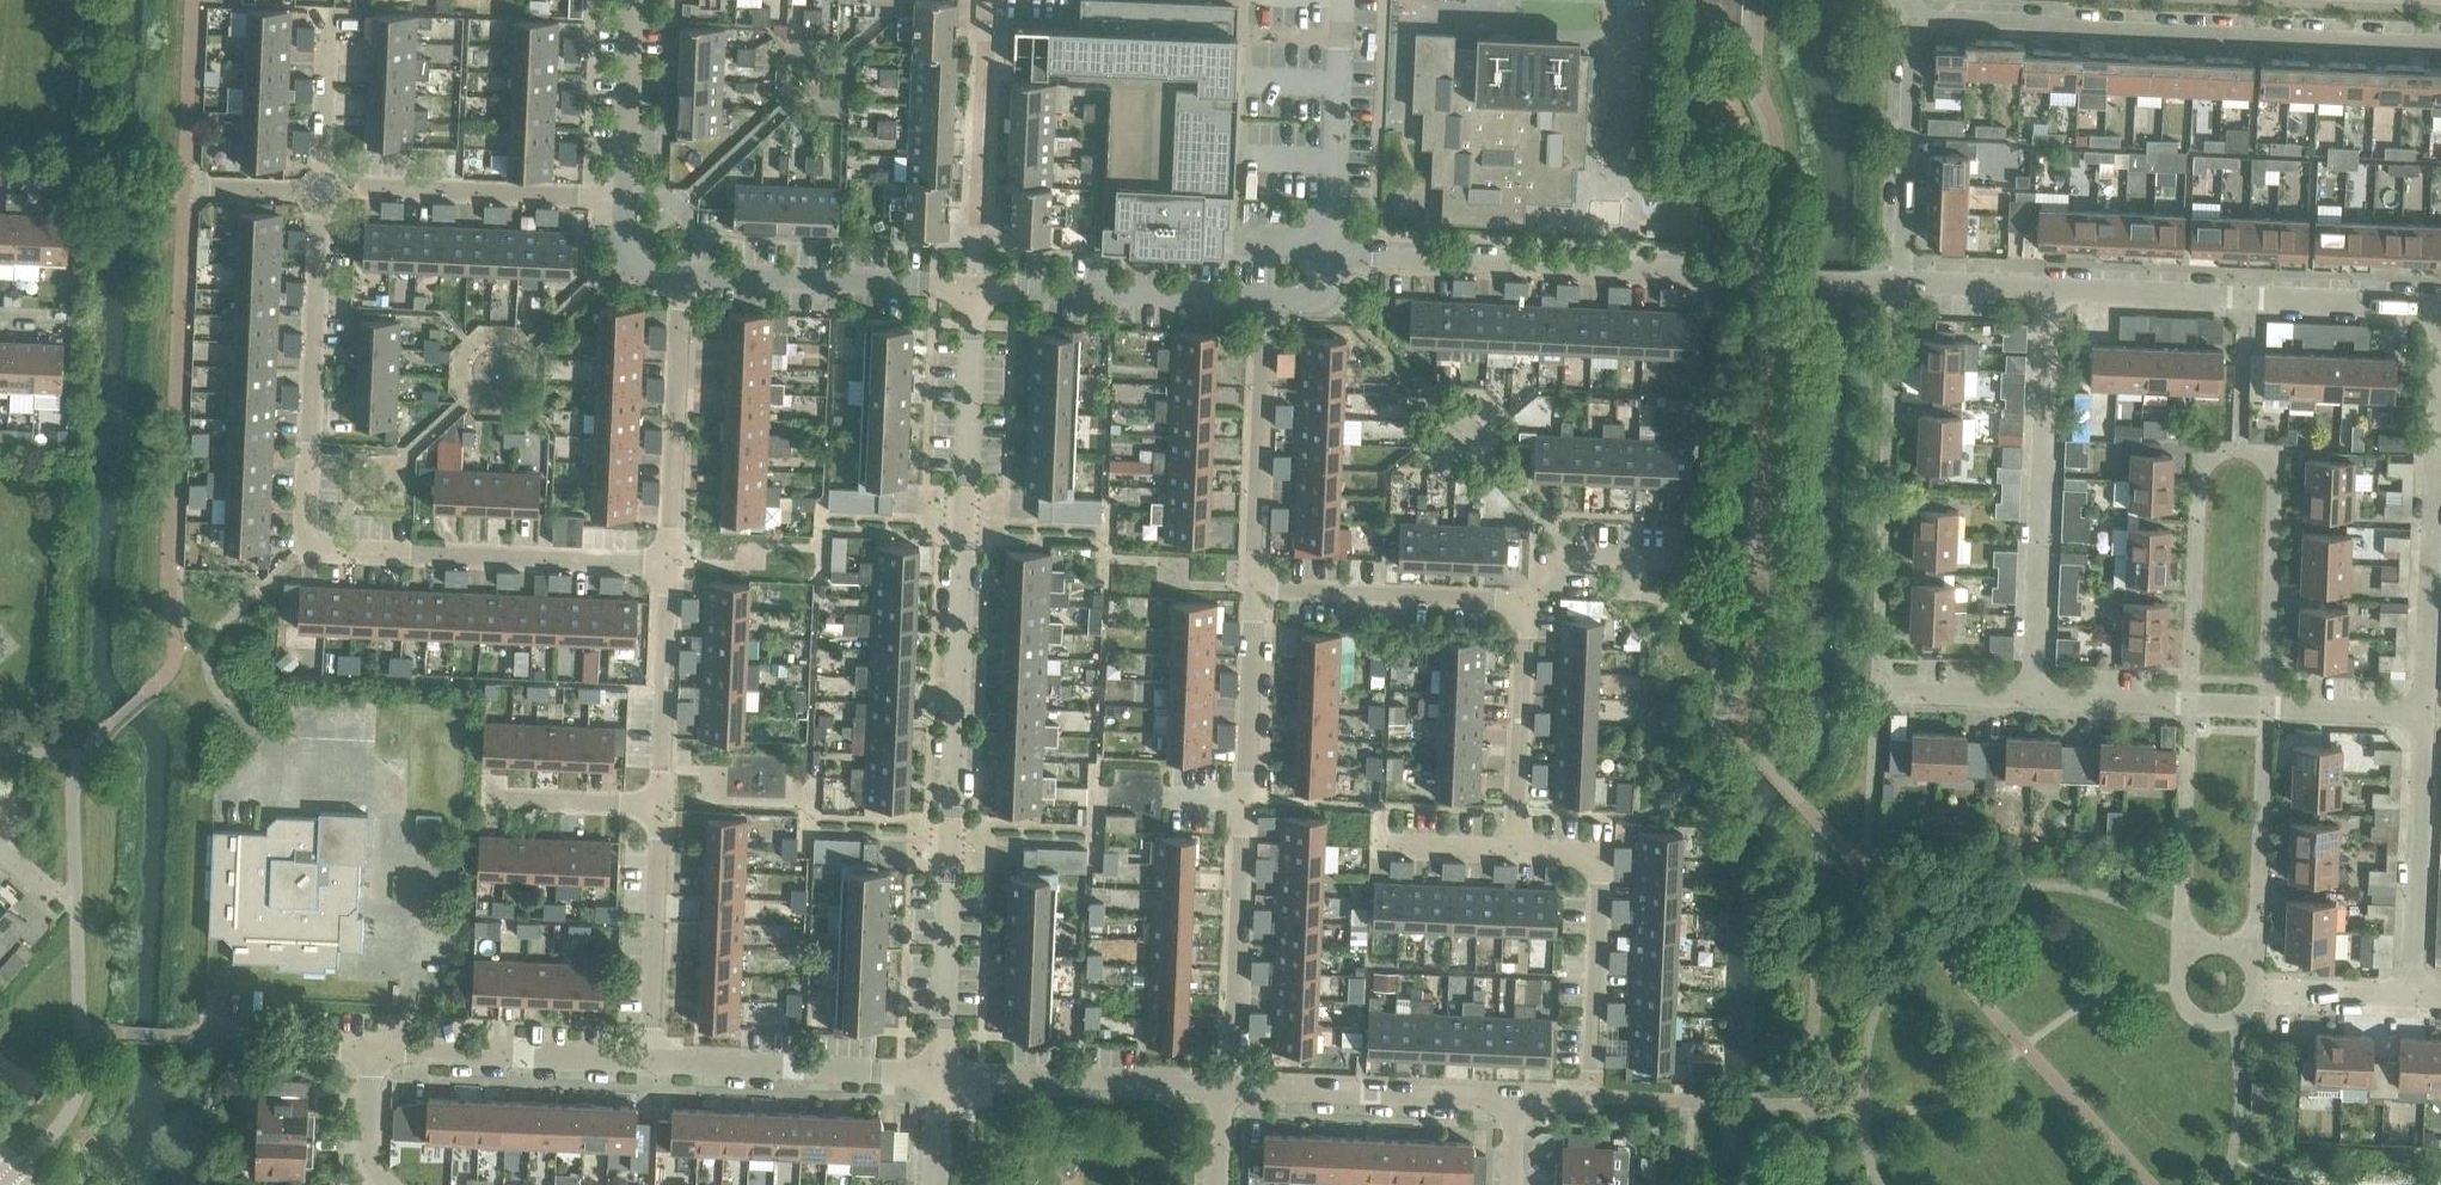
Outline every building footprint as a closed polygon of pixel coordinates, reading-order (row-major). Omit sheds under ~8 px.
[(568,8),(582,9),(582,1),(570,0),(569,0),(568,8)] [(913,52),(950,54),(950,52),(951,37),(956,37),(958,1),(937,0),(915,0),(914,20),(914,32),(913,52)] [(1014,34),(1031,35),(1030,65),(1031,65),(1030,74),(1065,76),(1065,84),(1102,85),(1108,86),(1101,248),(1101,249),(1223,254),(1225,225),(1229,225),(1237,43),(1238,14),(1234,13),(1234,7),(1112,1),(1112,0),(1080,0),(1079,28),(1015,25),(1014,34)] [(1741,31),(1742,0),(1681,0),(1679,28),(1741,31)] [(871,5),(858,5),(858,14),(871,14),(871,5)] [(752,24),(760,24),(761,6),(752,6),(752,24)] [(761,6),(760,24),(769,24),(770,7),(761,6)] [(248,8),(246,35),(290,37),(291,10),(248,8)] [(582,9),(568,8),(568,16),(582,17),(582,9)] [(803,26),(812,26),(813,9),(804,8),(803,26)] [(813,9),(812,26),(821,27),(822,9),(813,9)] [(373,14),(372,41),(415,42),(416,27),(431,28),(431,16),(417,16),(373,14)] [(897,32),(906,32),(906,19),(897,19),(897,32)] [(906,32),(914,32),(914,20),(906,19),(906,32)] [(514,20),(513,47),(557,48),(558,22),(514,20)] [(774,24),(774,29),(785,41),(786,24),(774,24)] [(298,26),(298,37),(313,38),(314,27),(298,26)] [(681,27),(680,53),(723,55),(724,29),(681,27)] [(1014,34),(1013,64),(1030,65),(1031,35),(1014,34)] [(1586,90),(1588,54),(1526,51),(1523,47),(1520,43),(1517,39),(1512,37),(1508,35),(1503,34),(1497,35),(1493,36),(1488,38),(1484,41),(1481,45),(1478,49),(1454,48),(1454,35),(1416,34),(1413,108),(1424,109),(1422,146),(1433,146),(1432,183),(1444,183),(1442,220),(1522,224),(1523,200),(1570,202),(1572,165),(1583,165),(1586,90)] [(246,35),(245,61),(289,63),(290,37),(246,35)] [(313,38),(298,37),(297,48),(313,49),(313,38)] [(565,38),(565,49),(580,49),(581,38),(565,38)] [(1964,42),(1963,49),(1964,49),(1963,75),(1964,75),(1992,77),(1993,40),(1974,39),(1974,42),(1964,42)] [(2012,41),(1993,40),(1992,77),(2019,78),(2020,78),(2022,52),(2023,44),(2012,44),(2012,41)] [(372,41),(371,66),(429,69),(430,58),(415,58),(415,42),(372,41)] [(1964,49),(1963,49),(1954,49),(1955,45),(1935,45),(1933,96),(1963,97),(1964,75),(1963,75),(1964,49)] [(513,47),(512,72),(555,74),(557,48),(513,47)] [(738,47),(737,56),(755,57),(755,48),(738,47)] [(580,49),(565,49),(564,60),(580,60),(580,49)] [(2031,52),(2022,52),(2020,78),(2019,78),(2019,85),(2049,86),(2050,50),(2031,49),(2031,52)] [(2069,50),(2050,50),(2049,86),(2077,87),(2079,54),(2069,54),(2069,50)] [(2089,54),(2079,54),(2077,87),(2106,89),(2107,52),(2089,51),(2089,54)] [(913,52),(912,78),(954,80),(956,52),(950,52),(950,54),(913,52)] [(2126,53),(2107,52),(2106,89),(2135,90),(2136,56),(2126,56),(2126,53)] [(680,53),(679,79),(722,81),(723,55),(680,53)] [(2146,57),(2136,56),(2135,90),(2163,91),(2165,54),(2146,54),(2146,57)] [(2184,55),(2165,54),(2163,91),(2192,92),(2193,59),(2184,59),(2184,55)] [(755,57),(737,56),(737,65),(755,66),(755,57)] [(2203,59),(2193,59),(2192,92),(2221,94),(2222,57),(2203,56),(2203,59)] [(2241,58),(2222,57),(2221,94),(2250,95),(2252,61),(2241,61),(2241,58)] [(2258,95),(2287,97),(2289,60),(2270,59),(2270,62),(2259,61),(2258,95)] [(2287,97),(2316,98),(2317,64),(2308,64),(2308,61),(2289,60),(2287,97)] [(245,61),(244,87),(288,89),(289,63),(245,61)] [(2316,98),(2344,99),(2346,62),(2327,61),(2327,65),(2317,64),(2316,98)] [(2344,99),(2373,100),(2375,67),(2365,66),(2365,63),(2346,62),(2344,99)] [(2373,100),(2402,101),(2403,65),(2384,64),(2384,67),(2375,67),(2373,100)] [(2402,101),(2430,103),(2432,69),(2422,69),(2422,65),(2403,65),(2402,101)] [(371,66),(370,92),(413,94),(414,79),(429,79),(429,69),(371,66)] [(880,68),(880,76),(898,77),(898,68),(880,68)] [(2440,103),(2440,69),(2432,69),(2430,103),(2440,103)] [(205,70),(204,84),(219,84),(220,70),(205,70)] [(512,72),(511,98),(554,100),(555,74),(512,72)] [(898,77),(880,76),(880,85),(897,86),(898,77)] [(296,78),(296,89),(311,89),(311,78),(296,78)] [(912,78),(911,103),(953,105),(954,80),(912,78)] [(679,79),(678,105),(721,107),(722,81),(679,79)] [(1012,81),(1011,108),(1054,110),(1054,104),(1055,83),(1012,81)] [(736,91),(753,91),(754,82),(736,82),(736,91)] [(244,87),(243,112),(287,114),(288,89),(244,87)] [(311,89),(296,89),(295,100),(310,100),(311,89)] [(563,89),(563,100),(578,101),(578,90),(563,89)] [(370,92),(369,118),(427,120),(427,110),(412,109),(413,94),(370,92)] [(511,98),(510,124),(553,126),(554,100),(511,98)] [(578,101),(563,100),(562,111),(577,112),(578,101)] [(1083,102),(1083,111),(1101,112),(1101,103),(1083,102)] [(911,103),(909,129),(952,131),(953,105),(911,103)] [(721,107),(678,105),(677,140),(694,141),(695,132),(720,133),(721,107)] [(1011,108),(1010,134),(1052,136),(1053,117),(1054,110),(1011,108)] [(1101,112),(1083,111),(1083,120),(1100,121),(1101,112)] [(243,112),(242,138),(285,140),(287,114),(243,112)] [(427,120),(369,118),(368,145),(411,147),(412,130),(426,131),(427,120)] [(878,119),(878,128),(895,129),(896,120),(878,119)] [(1951,134),(1961,135),(1962,119),(1952,119),(1951,134)] [(510,124),(509,149),(552,151),(553,126),(510,124)] [(1974,135),(1990,136),(1990,125),(1975,124),(1974,135)] [(1990,125),(1990,136),(2005,136),(2005,126),(1990,125)] [(895,129),(878,128),(877,137),(895,138),(895,129)] [(294,129),(293,140),(309,141),(309,130),(294,129)] [(909,129),(908,155),(951,157),(952,131),(909,129)] [(2031,142),(2047,143),(2047,133),(2032,132),(2031,142)] [(2047,133),(2047,143),(2062,144),(2062,133),(2047,133)] [(1010,134),(1009,160),(1051,161),(1052,136),(1010,134)] [(2088,145),(2104,146),(2104,135),(2089,135),(2088,145)] [(2104,135),(2104,146),(2119,146),(2119,136),(2104,135)] [(285,140),(242,138),(241,165),(284,167),(285,140)] [(1930,153),(1929,183),(1966,184),(1967,156),(1975,156),(1975,140),(1945,139),(1944,154),(1930,153)] [(2203,150),(2218,150),(2219,140),(2203,139),(2203,150)] [(309,141),(293,140),(293,151),(308,152),(309,141)] [(2146,140),(2146,150),(2161,151),(2161,140),(2146,140)] [(2161,140),(2161,151),(2176,151),(2176,141),(2161,140)] [(2219,140),(2218,150),(2234,151),(2234,141),(2219,140)] [(561,141),(560,152),(576,152),(576,142),(561,141)] [(2269,153),(2285,153),(2285,143),(2270,142),(2269,153)] [(2285,143),(2285,153),(2300,154),(2300,144),(2285,143)] [(2327,147),(2327,158),(2342,158),(2342,148),(2327,147)] [(2384,157),(2399,158),(2400,148),(2384,147),(2384,157)] [(2342,148),(2342,158),(2357,159),(2358,149),(2342,148)] [(2400,148),(2399,158),(2414,159),(2415,148),(2400,148)] [(552,151),(509,149),(508,176),(551,178),(552,151)] [(2062,149),(2061,167),(2069,167),(2070,164),(2070,150),(2062,149)] [(2083,161),(2098,162),(2098,151),(2083,150),(2083,161)] [(2145,160),(2155,161),(2160,161),(2161,151),(2146,150),(2145,160)] [(2098,151),(2098,162),(2113,162),(2114,152),(2098,151)] [(2160,161),(2155,161),(2155,170),(2175,171),(2176,151),(2161,151),(2160,161)] [(576,152),(560,152),(560,163),(575,163),(576,152)] [(779,172),(788,172),(788,154),(779,154),(779,172)] [(1081,154),(1081,163),(1098,164),(1099,155),(1081,154)] [(805,173),(814,173),(814,155),(805,155),(805,173)] [(814,155),(814,173),(822,173),(823,156),(814,155)] [(908,155),(907,181),(944,182),(944,184),(950,184),(951,157),(908,155)] [(2206,166),(2221,167),(2222,156),(2207,156),(2206,166)] [(2222,156),(2221,167),(2237,167),(2237,157),(2222,156)] [(2252,157),(2251,180),(2264,181),(2264,168),(2264,158),(2252,157)] [(2264,168),(2279,169),(2280,158),(2264,158),(2264,168)] [(2280,158),(2279,169),(2295,170),(2295,159),(2280,158)] [(2326,168),(2342,169),(2342,158),(2327,158),(2326,168)] [(2342,158),(2342,169),(2357,169),(2357,159),(2342,158)] [(1008,187),(1013,187),(1013,186),(1050,187),(1051,161),(1009,160),(1008,187)] [(2098,162),(2098,177),(2113,177),(2113,162),(2098,162)] [(1098,164),(1081,163),(1080,172),(1098,172),(1098,164)] [(2388,174),(2403,174),(2403,164),(2388,163),(2388,174)] [(2403,164),(2403,174),(2418,175),(2419,164),(2403,164)] [(875,179),(893,180),(893,171),(876,171),(875,179)] [(2015,175),(2015,186),(2028,186),(2028,175),(2015,175)] [(906,200),(906,213),(905,234),(948,236),(949,199),(943,199),(944,184),(944,182),(907,181),(906,200)] [(1929,183),(1928,211),(1965,213),(1966,184),(1929,183)] [(724,226),(759,228),(761,185),(735,184),(734,209),(725,208),(724,226)] [(759,228),(785,229),(787,186),(761,185),(759,228)] [(785,229),(811,230),(813,187),(787,186),(785,229)] [(1013,186),(1013,187),(1013,202),(1007,202),(1005,238),(1048,240),(1050,187),(1013,186)] [(813,187),(811,230),(838,231),(839,188),(813,187)] [(2024,201),(2034,201),(2034,192),(2015,191),(2015,200),(2024,201)] [(6,208),(17,208),(17,198),(7,198),(6,208)] [(17,198),(17,208),(27,209),(27,198),(17,198)] [(889,212),(898,213),(898,200),(889,199),(889,212)] [(59,210),(69,211),(70,200),(59,200),(59,210)] [(381,215),(392,216),(392,201),(381,200),(381,215)] [(898,213),(906,213),(906,200),(898,200),(898,213)] [(2023,231),(2024,201),(2015,200),(2009,200),(2008,230),(2023,231)] [(392,201),(392,216),(403,216),(403,201),(392,201)] [(2036,246),(2066,247),(2068,210),(2039,209),(2040,201),(2034,201),(2024,201),(2023,231),(2037,231),(2036,246)] [(432,218),(443,218),(444,203),(433,202),(432,218)] [(444,203),(443,218),(454,219),(455,203),(444,203)] [(484,220),(495,220),(496,205),(485,205),(484,220)] [(496,205),(495,220),(506,221),(506,206),(496,205)] [(535,222),(546,223),(547,207),(536,207),(535,222)] [(547,207),(546,223),(557,223),(558,208),(547,207)] [(2066,247),(2095,248),(2096,211),(2068,210),(2066,247)] [(239,211),(238,238),(281,240),(282,213),(239,211)] [(1965,213),(1928,211),(1926,241),(1940,241),(1940,254),(1963,256),(1965,213)] [(2095,248),(2123,249),(2125,212),(2096,211),(2095,248)] [(2123,249),(2152,251),(2154,213),(2125,212),(2123,249)] [(2154,213),(2152,251),(2181,252),(2183,214),(2154,213)] [(2189,252),(2218,253),(2220,216),(2190,215),(2189,252)] [(14,264),(16,217),(0,216),(0,263),(14,264)] [(2218,253),(2247,255),(2249,217),(2220,216),(2218,253)] [(14,264),(40,265),(42,218),(16,217),(14,264)] [(2247,255),(2276,256),(2277,219),(2249,217),(2247,255)] [(42,218),(40,265),(67,266),(69,219),(42,218)] [(2277,219),(2276,256),(2305,257),(2307,220),(2277,219)] [(882,220),(873,223),(876,230),(884,226),(882,220)] [(2312,257),(2342,259),(2344,221),(2314,220),(2312,257)] [(2342,259),(2371,260),(2372,223),(2344,221),(2342,259)] [(363,266),(389,267),(391,224),(364,223),(363,266)] [(2371,260),(2399,261),(2401,224),(2372,223),(2371,260)] [(389,267),(415,268),(417,225),(391,224),(389,267)] [(2399,261),(2428,262),(2430,225),(2401,224),(2399,261)] [(415,268),(441,270),(443,226),(417,225),(415,268)] [(2428,262),(2440,263),(2440,226),(2430,225),(2428,262)] [(441,270),(467,271),(469,227),(443,226),(441,270)] [(467,271),(493,272),(494,229),(469,227),(467,271)] [(290,229),(289,240),(305,240),(305,229),(290,229)] [(493,272),(518,273),(520,230),(494,229),(493,272)] [(518,273),(544,274),(546,231),(520,230),(518,273)] [(546,231),(544,274),(571,275),(573,232),(546,231)] [(238,238),(237,263),(280,265),(281,240),(238,238)] [(305,240),(289,240),(289,251),(304,251),(305,240)] [(197,249),(197,262),(208,262),(209,249),(197,249)] [(237,263),(236,289),(279,291),(280,265),(237,263)] [(1452,293),(1463,294),(1464,278),(1453,278),(1452,293)] [(1464,278),(1463,294),(1474,294),(1475,279),(1464,278)] [(288,280),(287,291),(302,292),(303,281),(288,280)] [(1504,296),(1515,296),(1516,281),(1505,280),(1504,296)] [(1516,281),(1515,296),(1526,296),(1527,281),(1516,281)] [(1556,298),(1567,298),(1568,283),(1557,283),(1556,298)] [(1568,283),(1567,298),(1578,299),(1579,284),(1568,283)] [(1608,300),(1619,301),(1619,285),(1608,285),(1608,300)] [(1619,285),(1619,301),(1630,301),(1630,286),(1619,285)] [(1659,303),(1670,303),(1671,288),(1660,287),(1659,303)] [(1671,288),(1670,303),(1681,304),(1682,288),(1671,288)] [(236,289),(234,315),(278,317),(279,291),(236,289)] [(302,292),(287,291),(287,302),(302,303),(302,292)] [(362,298),(362,303),(375,304),(375,305),(388,305),(388,294),(376,293),(375,299),(362,298)] [(4,294),(4,305),(13,306),(13,295),(4,294)] [(414,295),(413,308),(424,309),(425,295),(414,295)] [(1409,343),(1435,344),(1437,301),(1412,300),(1412,297),(1395,296),(1394,308),(1410,309),(1409,343)] [(1435,344),(1461,345),(1463,302),(1437,301),(1435,344)] [(1461,345),(1487,346),(1489,303),(1463,302),(1461,345)] [(1487,346),(1513,348),(1515,304),(1489,303),(1487,346)] [(1513,348),(1539,349),(1541,305),(1515,304),(1513,348)] [(1539,349),(1565,350),(1567,307),(1541,305),(1539,349)] [(530,307),(530,320),(543,320),(543,308),(530,307)] [(600,307),(599,334),(642,336),(643,309),(600,307)] [(1565,350),(1591,351),(1593,308),(1567,307),(1565,350)] [(1591,351),(1616,352),(1618,309),(1593,308),(1591,351)] [(1616,352),(1642,353),(1644,310),(1618,309),(1616,352)] [(1642,353),(1668,354),(1670,311),(1644,310),(1642,353)] [(1670,311),(1668,354),(1695,356),(1697,312),(1670,311)] [(729,312),(728,339),(786,342),(786,331),(772,331),(772,314),(729,312)] [(2134,325),(2145,326),(2145,315),(2135,314),(2134,325)] [(234,315),(233,341),(277,343),(278,317),(234,315)] [(2145,315),(2145,326),(2155,326),(2156,315),(2145,315)] [(2186,327),(2196,328),(2197,317),(2186,317),(2186,327)] [(2197,317),(2196,328),(2207,328),(2207,317),(2197,317)] [(865,318),(861,404),(909,406),(912,327),(898,327),(898,319),(865,318)] [(360,319),(359,346),(399,348),(400,321),(360,319)] [(1993,321),(1993,331),(2008,332),(2008,323),(2008,322),(1998,322),(1993,321)] [(2281,331),(2292,332),(2292,321),(2281,321),(2281,331)] [(2292,321),(2292,332),(2302,332),(2303,322),(2292,321)] [(2008,334),(2026,335),(2026,324),(2008,323),(2008,332),(2008,334)] [(2333,334),(2343,334),(2344,323),(2333,323),(2333,334)] [(2344,323),(2343,334),(2354,335),(2354,324),(2344,323)] [(651,325),(650,336),(665,337),(666,326),(651,325)] [(1033,332),(1029,411),(1077,413),(1080,327),(1047,326),(1047,333),(1033,332)] [(1922,340),(1921,366),(1962,368),(1977,369),(1979,342),(1964,342),(1953,341),(1953,330),(1938,329),(1938,331),(1937,340),(1934,340),(1922,340)] [(1157,347),(1157,358),(1215,360),(1216,333),(1173,331),(1172,347),(1157,347)] [(285,332),(285,343),(300,344),(301,333),(285,332)] [(599,334),(598,360),(641,362),(642,336),(599,334)] [(665,337),(650,336),(650,347),(665,348),(665,337)] [(1302,337),(1301,364),(1344,366),(1346,339),(1302,337)] [(426,338),(425,349),(439,349),(439,339),(426,338)] [(728,339),(727,365),(770,367),(771,352),(786,353),(786,342),(728,339)] [(233,341),(232,367),(276,368),(277,343),(233,341)] [(300,344),(285,343),(284,354),(300,355),(300,344)] [(9,392),(11,345),(0,344),(0,391),(9,392)] [(9,392),(34,393),(37,346),(11,345),(9,392)] [(2089,386),(2116,387),(2118,346),(2091,345),(2089,386)] [(37,346),(34,393),(62,394),(64,347),(37,346)] [(359,346),(358,372),(397,374),(399,348),(359,346)] [(2116,387),(2142,389),(2144,347),(2118,346),(2116,387)] [(2142,389),(2168,390),(2169,348),(2144,347),(2142,389)] [(2168,390),(2193,391),(2195,349),(2169,348),(2168,390)] [(439,349),(425,349),(425,360),(438,360),(439,349)] [(438,360),(438,361),(449,361),(450,350),(439,349),(438,360)] [(2195,349),(2193,391),(2220,392),(2222,350),(2195,349)] [(1278,352),(1278,363),(1293,363),(1293,352),(1278,352)] [(2288,395),(2289,395),(2291,353),(2264,352),(2264,363),(2262,398),(2262,406),(2288,407),(2288,395)] [(2314,408),(2315,396),(2316,354),(2291,353),(2289,395),(2289,407),(2314,408)] [(2315,396),(2340,397),(2342,355),(2316,354),(2315,396)] [(2340,397),(2366,398),(2368,357),(2342,355),(2340,397)] [(2368,357),(2366,398),(2393,399),(2392,421),(2406,421),(2408,376),(2394,375),(2395,358),(2368,357)] [(1171,369),(1171,384),(1214,386),(1215,360),(1157,358),(1156,368),(1171,369)] [(598,360),(597,386),(640,387),(641,362),(598,360)] [(2251,362),(2250,398),(2262,398),(2264,363),(2251,362)] [(1293,363),(1278,363),(1277,374),(1292,374),(1293,363)] [(1301,364),(1300,389),(1343,391),(1344,366),(1301,364)] [(727,365),(726,391),(784,393),(784,383),(769,382),(770,367),(727,365)] [(1921,366),(1920,393),(1932,394),(1935,394),(1935,404),(1950,405),(1961,405),(1961,395),(1961,394),(1976,394),(1977,371),(1962,370),(1962,368),(1921,366)] [(232,367),(231,393),(274,394),(276,368),(232,367)] [(2001,370),(2000,381),(2024,382),(2025,371),(2001,370)] [(358,372),(357,398),(396,399),(397,374),(358,372)] [(648,377),(648,388),(663,388),(664,377),(648,377)] [(1389,388),(1389,393),(1412,393),(1399,379),(1389,388)] [(283,384),(283,395),(298,396),(298,385),(283,384)] [(1155,398),(1155,409),(1213,412),(1214,386),(1171,384),(1170,399),(1155,398)] [(597,386),(595,411),(639,413),(640,387),(597,386)] [(663,388),(648,388),(648,399),(663,399),(663,388)] [(1300,389),(1299,415),(1342,417),(1343,391),(1300,389)] [(424,390),(423,401),(436,401),(437,390),(424,390)] [(726,391),(725,417),(768,419),(769,403),(783,404),(784,393),(726,391)] [(231,393),(230,419),(273,421),(274,394),(231,393)] [(298,396),(283,395),(282,406),(297,407),(298,396)] [(1656,399),(1656,407),(1666,407),(1666,400),(1666,396),(1656,396),(1656,399)] [(2005,397),(2004,407),(2023,408),(2023,397),(2005,397)] [(396,399),(357,398),(356,425),(386,426),(385,442),(397,442),(398,425),(395,425),(396,399)] [(1667,400),(1666,412),(1676,413),(1677,400),(1667,400)] [(1276,403),(1275,414),(1291,415),(1291,404),(1276,403)] [(909,406),(861,404),(857,489),(829,488),(828,510),(891,513),(891,512),(892,491),(893,491),(893,484),(905,484),(909,406)] [(1919,414),(1918,440),(1959,442),(1959,441),(1974,442),(1975,418),(1960,418),(1960,415),(1961,405),(1950,405),(1935,404),(1934,414),(1931,414),(1919,414)] [(2023,408),(2004,407),(2004,418),(2022,418),(2023,408)] [(1169,420),(1168,436),(1212,437),(1213,412),(1155,409),(1154,420),(1169,420)] [(595,411),(594,437),(638,439),(639,413),(595,411)] [(1077,413),(1029,411),(1026,489),(1038,490),(1038,497),(1038,519),(1101,521),(1102,499),(1073,498),(1077,413)] [(1291,415),(1275,414),(1275,425),(1290,426),(1291,415)] [(1299,415),(1298,441),(1341,443),(1342,417),(1299,415)] [(725,417),(724,442),(782,445),(782,434),(767,434),(768,419),(725,417)] [(230,419),(229,444),(272,446),(273,421),(230,419)] [(1559,479),(1585,480),(1587,436),(1572,436),(1572,421),(1561,420),(1560,435),(1561,435),(1559,479)] [(1585,480),(1611,481),(1613,423),(1603,422),(1602,437),(1587,436),(1585,480)] [(1611,481),(1637,482),(1639,439),(1623,438),(1624,423),(1613,423),(1611,481)] [(1637,482),(1662,483),(1665,425),(1654,424),(1654,439),(1639,439),(1637,482)] [(1665,425),(1662,483),(1689,484),(1691,441),(1675,440),(1676,425),(1665,425)] [(2115,425),(2114,441),(2127,441),(2127,425),(2115,425)] [(2248,425),(2248,441),(2264,442),(2264,432),(2257,426),(2248,425)] [(646,428),(646,439),(661,440),(662,429),(646,428)] [(7,429),(7,440),(17,440),(17,430),(7,429)] [(2287,429),(2287,443),(2296,443),(2296,429),(2287,429)] [(462,444),(473,444),(474,431),(463,430),(462,444)] [(23,431),(23,441),(32,441),(33,431),(23,431)] [(1532,477),(1559,479),(1561,435),(1560,435),(1536,434),(1536,432),(1519,431),(1518,443),(1534,444),(1532,477)] [(192,432),(192,443),(207,443),(208,432),(192,432)] [(504,445),(514,446),(515,433),(504,432),(504,445)] [(515,433),(514,446),(525,446),(525,433),(515,433)] [(1998,433),(1998,444),(2021,445),(2022,434),(1998,433)] [(791,437),(791,445),(801,446),(801,435),(791,434),(791,437)] [(2396,434),(2396,450),(2406,451),(2406,434),(2396,434)] [(49,446),(59,446),(60,436),(49,435),(49,446)] [(1153,450),(1152,461),(1211,463),(1212,437),(1168,436),(1168,451),(1153,450)] [(594,437),(593,463),(636,465),(638,439),(594,437)] [(661,440),(646,439),(645,450),(661,451),(661,440)] [(2065,439),(2064,450),(2083,451),(2083,440),(2065,439)] [(1918,440),(1917,467),(1929,468),(1932,468),(1932,478),(1932,479),(1947,480),(1948,468),(1958,469),(1959,442),(1918,440)] [(2351,440),(2351,449),(2362,450),(2363,441),(2351,440)] [(1298,441),(1297,467),(1340,469),(1341,443),(1298,441)] [(724,442),(723,468),(766,470),(766,455),(781,456),(782,445),(724,442)] [(2130,453),(2129,480),(2170,482),(2171,455),(2156,454),(2156,443),(2141,442),(2140,454),(2130,453)] [(207,443),(192,443),(191,454),(207,454),(207,443)] [(229,444),(228,470),(271,472),(272,446),(229,444)] [(782,445),(781,456),(791,456),(791,445),(782,445)] [(1139,449),(1139,460),(1152,461),(1153,450),(1139,449)] [(2305,459),(2304,487),(2352,489),(2353,471),(2358,471),(2358,453),(2332,452),(2332,460),(2305,459)] [(1274,455),(1273,466),(1288,466),(1289,455),(1274,455)] [(1167,472),(1166,487),(1209,489),(1211,463),(1152,461),(1152,471),(1167,472)] [(2387,461),(2387,475),(2402,476),(2412,476),(2413,462),(2387,461)] [(593,463),(592,489),(635,490),(636,465),(593,463)] [(433,509),(460,510),(461,470),(436,469),(436,466),(419,466),(418,478),(434,478),(433,509)] [(1288,466),(1273,466),(1273,477),(1288,477),(1288,466)] [(1297,467),(1295,493),(1339,494),(1340,469),(1297,467)] [(723,468),(721,494),(779,496),(780,486),(765,485),(766,470),(723,468)] [(228,470),(227,496),(270,498),(271,472),(228,470)] [(460,510),(485,511),(487,471),(461,470),(460,510)] [(485,511),(511,512),(513,472),(487,471),(485,511)] [(513,472),(511,512),(538,513),(540,474),(513,472)] [(2402,476),(2401,491),(2412,491),(2412,476),(2402,476)] [(2063,478),(2062,488),(2085,489),(2086,479),(2063,478)] [(644,480),(644,491),(659,491),(659,480),(644,480)] [(2138,507),(2138,517),(2153,518),(2154,508),(2169,508),(2170,482),(2129,480),(2128,507),(2138,507)] [(2001,481),(2001,491),(2019,492),(2020,482),(2001,481)] [(190,484),(190,495),(205,495),(205,484),(190,484)] [(1151,502),(1150,512),(1208,515),(1209,489),(1166,487),(1165,502),(1151,502)] [(2352,489),(2304,487),(2303,515),(2351,517),(2352,489)] [(635,490),(592,489),(591,515),(634,517),(635,490)] [(659,491),(644,491),(643,501),(658,502),(659,491)] [(2019,492),(2001,491),(2000,502),(2019,503),(2019,492)] [(2412,491),(2401,491),(2400,505),(2411,506),(2412,491)] [(1295,493),(1294,518),(1338,520),(1339,494),(1295,493)] [(1417,493),(1416,508),(1426,509),(1426,493),(1417,493)] [(779,496),(721,494),(720,521),(763,523),(764,506),(779,507),(779,496)] [(205,495),(190,495),(189,506),(204,506),(205,495)] [(227,496),(226,522),(269,524),(270,498),(227,496)] [(792,497),(791,509),(814,509),(815,498),(792,497)] [(1915,508),(1914,535),(1955,537),(1956,510),(1946,510),(1946,498),(1931,498),(1930,509),(1915,508)] [(2062,504),(2061,514),(2080,515),(2080,505),(2062,504)] [(2384,505),(2384,520),(2411,520),(2411,506),(2400,505),(2385,505),(2384,505)] [(1271,506),(1271,517),(1286,518),(1287,507),(1271,506)] [(1397,566),(1424,567),(1427,509),(1426,509),(1416,508),(1416,523),(1399,522),(1397,566)] [(1424,567),(1450,568),(1452,524),(1437,524),(1437,509),(1427,509),(1424,567)] [(1450,568),(1476,569),(1478,526),(1479,511),(1468,510),(1467,525),(1452,524),(1450,568)] [(1208,515),(1150,512),(1150,523),(1165,524),(1164,540),(1207,542),(1208,515)] [(552,544),(582,545),(583,515),(553,514),(552,544)] [(2080,515),(2061,514),(2061,525),(2079,526),(2080,515)] [(1286,518),(1271,517),(1271,528),(1286,529),(1286,518)] [(2127,527),(2126,554),(2167,555),(2168,529),(2153,528),(2153,518),(2138,517),(2137,527),(2127,527)] [(1338,520),(1294,518),(1293,545),(1336,547),(1337,526),(1338,520)] [(269,524),(226,522),(224,549),(258,550),(257,566),(270,566),(270,549),(268,549),(269,524)] [(1478,526),(1476,569),(1503,570),(1504,536),(1520,537),(1520,525),(1503,524),(1503,527),(1478,526)] [(2302,533),(2301,561),(2349,563),(2350,535),(2302,533)] [(1928,562),(1928,572),(1943,573),(1943,563),(1954,563),(1955,537),(1914,535),(1913,561),(1928,562)] [(860,561),(860,572),(918,574),(919,547),(875,545),(875,562),(860,561)] [(1080,547),(1079,552),(1095,557),(1096,548),(1080,547)] [(2399,550),(2398,565),(2408,566),(2409,551),(2399,550)] [(1007,551),(1006,578),(1064,580),(1065,570),(1050,569),(1050,553),(1007,551)] [(2060,551),(2059,562),(2082,563),(2086,563),(2086,552),(2060,551)] [(832,553),(831,570),(832,570),(846,571),(846,554),(832,553)] [(2135,581),(2135,591),(2150,592),(2151,581),(2166,582),(2167,555),(2126,554),(2125,580),(2135,581)] [(2349,563),(2301,561),(2300,589),(2348,591),(2349,563)] [(2381,564),(2380,579),(2397,580),(2398,565),(2383,565),(2381,564)] [(1998,565),(1997,575),(2016,576),(2016,566),(1998,565)] [(2408,566),(2398,565),(2397,580),(2408,581),(2408,566)] [(445,584),(456,584),(456,569),(445,568),(445,584)] [(456,569),(456,584),(467,585),(467,569),(456,569)] [(832,570),(831,581),(859,582),(860,572),(846,571),(832,570)] [(497,586),(508,586),(508,571),(497,571),(497,586)] [(519,571),(508,571),(508,586),(519,587),(519,571)] [(874,583),(873,598),(916,600),(918,574),(860,572),(859,582),(874,583)] [(1912,582),(1911,609),(1952,611),(1953,584),(1943,583),(1943,573),(1928,572),(1927,583),(1912,582)] [(548,588),(559,588),(560,573),(549,573),(548,588)] [(560,573),(559,588),(570,589),(571,574),(560,573)] [(600,590),(611,591),(611,575),(600,575),(600,590)] [(611,575),(611,591),(622,591),(622,576),(611,575)] [(2016,576),(1997,575),(1997,586),(2015,587),(2016,576)] [(2059,577),(2058,588),(2077,589),(2077,578),(2059,577)] [(1006,578),(1005,604),(1048,606),(1049,590),(1064,591),(1064,580),(1006,578)] [(298,629),(325,630),(326,587),(301,585),(301,583),(284,582),(283,594),(299,595),(298,629)] [(706,582),(705,609),(748,611),(750,584),(706,582)] [(325,630),(350,631),(352,588),(326,587),(325,630)] [(350,631),(376,632),(378,589),(352,588),(350,631)] [(2077,589),(2058,588),(2058,598),(2076,599),(2077,589)] [(376,632),(402,633),(404,590),(378,589),(376,632)] [(402,633),(428,634),(430,591),(404,590),(402,633)] [(428,634),(454,635),(455,592),(430,591),(428,634)] [(2124,601),(2123,628),(2164,629),(2165,603),(2150,602),(2150,592),(2135,591),(2134,601),(2124,601)] [(454,635),(480,636),(481,593),(455,592),(454,635)] [(480,636),(506,638),(508,594),(481,593),(480,636)] [(506,638),(532,639),(533,595),(508,594),(506,638)] [(532,639),(557,640),(559,596),(533,595),(532,639)] [(557,640),(583,641),(585,597),(559,596),(557,640)] [(583,641),(609,642),(611,598),(585,597),(583,641)] [(682,597),(682,608),(697,608),(697,598),(682,597)] [(611,598),(609,642),(636,643),(637,600),(611,598)] [(858,612),(857,623),(915,626),(916,600),(873,598),(873,613),(858,612)] [(1558,603),(1558,618),(1593,620),(1594,602),(1591,602),(1591,599),(1567,599),(1567,603),(1558,603)] [(2379,601),(2379,609),(2407,611),(2407,603),(2379,601)] [(1173,602),(1171,629),(1215,631),(1216,604),(1173,602)] [(1005,604),(1004,630),(1062,632),(1062,621),(1048,621),(1048,606),(1005,604)] [(697,608),(682,608),(681,619),(696,619),(697,608)] [(2299,608),(2298,636),(2346,638),(2347,610),(2299,608)] [(705,609),(704,635),(747,636),(748,611),(705,609)] [(1952,611),(1911,609),(1909,635),(1925,636),(1924,647),(1940,648),(1940,637),(1951,637),(1952,611)] [(844,612),(844,623),(857,623),(858,612),(844,612)] [(1088,616),(1088,632),(1101,633),(1102,617),(1088,616)] [(1560,620),(1559,645),(1599,647),(1600,620),(1593,620),(1558,618),(1558,620),(1560,620)] [(1223,620),(1223,631),(1238,632),(1239,621),(1223,620)] [(844,623),(843,633),(857,634),(857,623),(844,623)] [(872,634),(871,650),(914,651),(915,626),(857,623),(857,634),(872,634)] [(2395,625),(2395,640),(2405,640),(2406,625),(2395,625)] [(2164,629),(2123,628),(2122,654),(2132,655),(2131,666),(2147,667),(2148,655),(2163,656),(2164,629)] [(1171,629),(1170,655),(1214,657),(1215,631),(1171,629)] [(1004,630),(1003,655),(1046,657),(1047,642),(1061,643),(1062,632),(1004,630)] [(1238,632),(1223,631),(1222,642),(1238,643),(1238,632)] [(1301,633),(1300,660),(1339,662),(1340,635),(1301,633)] [(704,635),(703,660),(746,662),(747,636),(704,635)] [(2346,638),(2298,636),(2297,664),(2322,665),(2321,674),(2353,675),(2353,657),(2345,657),(2346,638)] [(1441,640),(1440,666),(1484,668),(1485,642),(1441,640)] [(2405,640),(2395,640),(2394,655),(2405,655),(2405,640)] [(1559,645),(1558,671),(1598,673),(1599,647),(1559,645)] [(680,648),(679,659),(695,660),(695,649),(680,648)] [(1993,660),(2012,661),(2013,650),(1994,649),(1993,660)] [(856,664),(855,675),(913,677),(914,651),(871,650),(870,665),(856,664)] [(289,651),(276,662),(286,673),(298,662),(289,651)] [(1392,651),(1391,665),(1405,666),(1405,652),(1392,651)] [(2055,652),(2055,663),(2073,664),(2074,653),(2055,652)] [(1372,653),(1372,663),(1385,664),(1385,653),(1372,653)] [(337,670),(348,671),(349,656),(338,655),(337,670)] [(1003,655),(1002,681),(1060,684),(1060,673),(1045,672),(1046,657),(1003,655)] [(1170,655),(1169,681),(1212,682),(1214,657),(1170,655)] [(349,656),(348,671),(359,671),(360,656),(349,656)] [(389,673),(400,673),(401,658),(390,657),(389,673)] [(401,658),(400,673),(411,674),(412,658),(401,658)] [(695,660),(679,659),(679,670),(694,671),(695,660)] [(703,660),(702,686),(745,688),(746,662),(703,660)] [(1300,660),(1299,686),(1338,687),(1339,662),(1300,660)] [(1537,660),(1537,670),(1550,671),(1550,660),(1537,660)] [(1385,664),(1372,663),(1371,674),(1384,674),(1385,664)] [(1391,665),(1390,675),(1404,676),(1405,666),(1391,665)] [(583,666),(583,681),(598,681),(599,666),(583,666)] [(1440,666),(1439,692),(1482,694),(1484,668),(1440,666)] [(2378,669),(2378,677),(2389,677),(2404,677),(2404,670),(2378,669)] [(533,670),(533,678),(545,678),(545,670),(533,670)] [(1550,671),(1537,670),(1536,681),(1550,681),(1550,671)] [(1558,671),(1557,697),(1597,699),(1598,673),(1558,671)] [(1221,672),(1221,683),(1236,683),(1236,672),(1221,672)] [(1371,674),(1371,685),(1384,685),(1384,674),(1371,674)] [(869,686),(869,701),(912,703),(913,677),(855,675),(855,685),(869,686)] [(789,679),(788,689),(808,690),(809,680),(789,679)] [(1002,681),(1001,707),(1044,709),(1045,694),(1059,694),(1060,684),(1002,681)] [(1169,681),(1168,706),(1211,708),(1212,682),(1169,681)] [(485,696),(496,696),(496,683),(485,683),(485,696)] [(1236,683),(1221,683),(1220,694),(1235,694),(1236,683)] [(527,698),(537,698),(538,685),(527,684),(527,698)] [(1059,694),(1059,698),(1070,699),(1070,684),(1060,684),(1059,694)] [(538,685),(537,698),(548,699),(549,685),(538,685)] [(702,686),(701,712),(744,714),(745,688),(702,686)] [(1299,686),(1297,712),(1337,713),(1338,687),(1299,686)] [(578,700),(589,700),(589,687),(579,687),(578,700)] [(589,687),(589,700),(599,701),(600,688),(589,687)] [(600,688),(599,701),(604,701),(605,693),(622,694),(623,688),(600,688)] [(792,692),(792,707),(804,707),(804,692),(792,692)] [(1439,692),(1438,718),(1481,719),(1482,694),(1439,692)] [(1557,697),(1556,723),(1595,724),(1597,699),(1557,697)] [(678,700),(677,711),(693,711),(693,700),(678,700)] [(853,716),(853,726),(911,729),(912,703),(869,701),(868,716),(853,716)] [(1389,703),(1388,716),(1403,716),(1403,704),(1389,703)] [(1370,704),(1369,715),(1383,715),(1383,705),(1370,704)] [(1168,706),(1167,732),(1210,734),(1211,708),(1168,706)] [(1001,707),(999,733),(1058,735),(1058,724),(1043,724),(1044,709),(1001,707)] [(693,711),(677,711),(677,722),(692,723),(693,711)] [(1535,711),(1534,722),(1548,722),(1548,712),(1535,711)] [(744,714),(701,712),(699,739),(743,741),(744,714)] [(1297,712),(1296,737),(1336,739),(1337,713),(1297,712)] [(819,714),(818,725),(833,725),(833,715),(819,714)] [(1383,715),(1369,715),(1369,725),(1382,726),(1383,715)] [(1388,716),(1388,727),(1402,728),(1403,716),(1388,716)] [(1438,718),(1437,743),(1480,745),(1481,719),(1438,718)] [(482,761),(509,762),(511,723),(484,722),(482,761)] [(1548,722),(1534,722),(1534,732),(1547,733),(1548,722)] [(509,762),(535,764),(536,724),(511,723),(509,762)] [(1219,723),(1218,734),(1234,735),(1234,724),(1219,723)] [(1556,723),(1555,748),(1594,750),(1595,724),(1556,723)] [(535,764),(560,765),(562,725),(536,724),(535,764)] [(560,765),(586,766),(588,726),(562,725),(560,765)] [(588,726),(586,766),(613,767),(615,727),(588,726)] [(842,726),(842,737),(852,737),(853,726),(842,726)] [(867,738),(867,753),(910,754),(911,729),(853,726),(852,737),(867,738)] [(615,727),(614,753),(626,753),(627,728),(615,727)] [(1210,734),(1167,732),(1166,759),(1209,761),(1210,734)] [(1888,773),(1936,775),(1938,733),(1911,732),(1911,737),(1911,743),(1890,742),(1888,773)] [(999,733),(998,758),(1042,760),(1042,745),(1057,746),(1058,735),(999,733)] [(1936,775),(1983,777),(1985,746),(1964,745),(1965,734),(1938,733),(1936,775)] [(1234,735),(1218,734),(1218,745),(1233,746),(1234,735)] [(1983,777),(2030,779),(2032,737),(2005,736),(2005,747),(1985,746),(1983,777)] [(1296,737),(1295,763),(1335,765),(1336,739),(1296,737)] [(2030,779),(2077,781),(2079,750),(2058,749),(2059,738),(2032,737),(2030,779)] [(2077,781),(2124,783),(2126,741),(2099,740),(2099,751),(2079,750),(2077,781)] [(2126,741),(2124,783),(2173,785),(2174,754),(2153,753),(2153,748),(2153,742),(2126,741)] [(1437,743),(1436,769),(1479,771),(1480,745),(1437,743)] [(2293,745),(2292,773),(2340,775),(2341,747),(2293,745)] [(1555,748),(1554,774),(1593,776),(1594,750),(1555,748)] [(851,767),(851,778),(909,780),(910,754),(867,753),(866,768),(851,767)] [(1387,755),(1386,767),(1400,768),(1401,755),(1387,755)] [(1368,756),(1367,766),(1381,767),(1381,756),(1368,756)] [(998,758),(997,784),(1055,787),(1056,776),(1041,775),(1042,760),(998,758)] [(2390,762),(2389,777),(2400,778),(2400,763),(2390,762)] [(1335,765),(1295,763),(1294,790),(1333,792),(1335,765)] [(1533,763),(1532,773),(1546,774),(1546,763),(1533,763)] [(1381,767),(1367,766),(1367,777),(1380,777),(1381,767)] [(1386,767),(1386,779),(1400,779),(1400,768),(1386,767)] [(1479,771),(1436,769),(1435,796),(1478,798),(1479,771)] [(1546,774),(1532,773),(1532,784),(1545,784),(1546,774)] [(2340,775),(2292,773),(2291,801),(2339,803),(2340,775)] [(1593,776),(1554,774),(1552,801),(1592,803),(1593,776)] [(2400,778),(2389,777),(2388,792),(2399,792),(2400,778)] [(909,780),(851,778),(850,788),(865,789),(864,805),(908,807),(909,780)] [(1984,779),(1983,795),(1995,796),(1995,779),(1984,779)] [(1884,782),(1884,797),(1892,798),(1893,783),(1884,782)] [(1055,787),(997,784),(996,811),(1039,813),(1040,797),(1055,797),(1055,787)] [(1055,787),(1055,797),(1077,798),(1077,803),(1086,804),(1087,788),(1055,787)] [(2374,806),(2373,815),(2398,816),(2399,807),(2374,806)] [(1077,808),(1077,824),(1086,824),(1086,808),(1077,808)] [(354,915),(355,896),(358,896),(360,861),(365,862),(367,814),(319,811),(319,817),(284,816),(284,819),(278,819),(270,826),(270,832),(213,830),(208,935),(223,936),(233,947),(232,961),(278,963),(278,969),(326,971),(326,966),(338,966),(339,949),(362,950),(363,915),(354,915)] [(1105,830),(1135,831),(1135,814),(1105,813),(1105,830)] [(415,828),(441,829),(441,817),(416,815),(415,828)] [(1258,826),(1273,827),(1273,816),(1258,815),(1258,826)] [(2373,815),(2373,824),(2398,826),(2398,816),(2373,815)] [(1282,816),(1280,843),(1324,845),(1325,818),(1282,816)] [(708,817),(706,844),(746,846),(747,819),(708,817)] [(2290,823),(2289,851),(2336,853),(2338,825),(2290,823)] [(2107,827),(2106,844),(2120,844),(2121,828),(2107,827)] [(2126,827),(2126,842),(2140,842),(2140,828),(2126,827)] [(1638,831),(1637,858),(1680,860),(1682,833),(1638,831)] [(477,875),(504,876),(506,837),(479,836),(477,875)] [(504,876),(530,877),(532,838),(506,837),(504,876)] [(783,837),(783,848),(796,848),(797,838),(783,837)] [(842,861),(838,946),(886,948),(889,870),(877,869),(877,862),(878,841),(877,841),(877,840),(814,837),(813,860),(842,861)] [(1155,837),(1154,863),(1193,865),(1195,838),(1155,837)] [(530,877),(556,879),(557,839),(532,838),(530,877)] [(556,879),(581,880),(583,840),(557,839),(556,879)] [(583,840),(581,880),(608,881),(610,841),(583,840)] [(2386,840),(2386,855),(2396,855),(2397,840),(2386,840)] [(1280,843),(1279,869),(1323,871),(1324,845),(1280,843)] [(706,844),(705,870),(745,872),(746,846),(706,844)] [(1009,875),(1006,953),(1054,955),(1057,871),(1086,872),(1087,850),(1024,846),(1024,847),(1023,847),(1022,868),(1022,875),(1009,875)] [(1614,846),(1614,857),(1629,858),(1629,847),(1614,846)] [(796,848),(783,848),(782,858),(796,859),(796,848)] [(1104,851),(1103,861),(1117,862),(1117,851),(1104,851)] [(2336,853),(2289,851),(2287,879),(2335,881),(2336,853)] [(2396,855),(2386,855),(2385,869),(2395,870),(2396,855)] [(1256,857),(1256,868),(1271,868),(1272,857),(1256,857)] [(1629,858),(1614,857),(1614,868),(1629,869),(1629,858)] [(1637,858),(1636,884),(1679,886),(1680,860),(1637,858)] [(1390,874),(1401,875),(1401,860),(1390,859),(1390,874)] [(1401,860),(1401,875),(1412,875),(1412,860),(1401,860)] [(1117,862),(1103,861),(1103,872),(1116,873),(1117,862)] [(1441,877),(1452,877),(1453,862),(1442,861),(1441,877)] [(1453,862),(1452,877),(1463,878),(1464,862),(1453,862)] [(813,863),(812,876),(821,876),(822,863),(813,863)] [(1154,863),(1153,889),(1192,891),(1193,865),(1154,863)] [(1493,879),(1504,879),(1505,864),(1494,864),(1493,879)] [(1505,864),(1504,879),(1515,880),(1516,865),(1505,864)] [(1544,881),(1555,882),(1556,866),(1545,866),(1544,881)] [(1271,868),(1256,868),(1255,879),(1271,879),(1271,868)] [(1279,869),(1278,894),(1321,896),(1323,871),(1279,869)] [(705,870),(704,896),(744,897),(745,872),(705,870)] [(1372,925),(1398,926),(1400,883),(1373,882),(1372,925)] [(1398,926),(1424,927),(1426,884),(1400,883),(1398,926)] [(2367,883),(2367,893),(2371,893),(2395,894),(2395,884),(2367,883)] [(1424,927),(1450,928),(1452,885),(1426,884),(1424,927)] [(1636,884),(1635,910),(1678,912),(1679,886),(1636,884)] [(1450,928),(1476,929),(1478,886),(1452,885),(1450,928)] [(1476,929),(1502,931),(1503,887),(1478,886),(1476,929)] [(1502,931),(1527,932),(1529,888),(1503,887),(1502,931)] [(1529,888),(1527,932),(1554,933),(1556,890),(1529,888)] [(793,889),(792,899),(806,900),(806,889),(793,889)] [(1153,889),(1152,915),(1191,917),(1192,891),(1153,889)] [(2371,893),(2371,902),(2394,903),(2395,894),(2371,893)] [(1278,894),(1277,920),(1320,922),(1321,896),(1278,894)] [(704,896),(703,922),(743,923),(744,897),(704,896)] [(13,939),(2,929),(18,912),(0,897),(0,954),(13,939)] [(1612,898),(1612,909),(1627,909),(1627,898),(1612,898)] [(806,900),(792,899),(792,910),(805,910),(806,900)] [(2286,900),(2285,928),(2333,930),(2334,902),(2286,900)] [(492,915),(503,915),(503,902),(493,902),(492,915)] [(503,902),(503,915),(513,916),(514,903),(503,902)] [(1090,902),(1090,913),(1103,913),(1103,903),(1090,902)] [(543,917),(554,918),(555,904),(544,904),(543,917)] [(555,904),(554,918),(565,918),(565,905),(555,904)] [(595,919),(606,920),(606,907),(596,906),(595,919)] [(606,907),(606,920),(616,920),(617,907),(606,907)] [(1254,908),(1254,919),(1269,920),(1269,909),(1254,908)] [(1627,909),(1612,909),(1611,920),(1626,920),(1627,909)] [(1635,910),(1634,935),(1677,937),(1678,912),(1635,910)] [(1103,913),(1090,913),(1089,923),(1102,924),(1103,913)] [(1152,915),(1151,941),(1190,942),(1191,917),(1152,915)] [(2383,917),(2382,932),(2393,933),(2393,918),(2383,917)] [(1269,920),(1254,919),(1253,930),(1268,931),(1269,920)] [(475,933),(486,934),(486,921),(475,920),(475,933)] [(1277,920),(1276,946),(1319,948),(1320,922),(1277,920)] [(517,935),(527,936),(528,922),(518,922),(517,935)] [(528,922),(527,936),(538,936),(539,923),(528,922)] [(703,922),(702,947),(741,949),(743,923),(703,922)] [(1350,923),(1349,949),(1365,950),(1366,923),(1350,923)] [(568,937),(579,938),(580,925),(569,924),(568,937)] [(580,925),(579,938),(589,938),(590,925),(580,925)] [(2333,930),(2285,928),(2284,956),(2332,958),(2333,930)] [(2360,931),(2359,965),(2374,966),(2376,932),(2360,931)] [(2393,933),(2382,932),(2376,932),(2374,966),(2391,966),(2393,933)] [(1634,935),(1633,961),(1676,963),(1677,937),(1634,935)] [(790,940),(790,951),(803,951),(804,941),(790,940)] [(1151,941),(1149,967),(1189,968),(1190,942),(1151,941)] [(886,948),(838,946),(834,1032),(868,1033),(868,1026),(882,1027),(886,948)] [(1276,946),(1275,972),(1318,974),(1319,948),(1276,946)] [(702,947),(701,973),(740,975),(741,949),(702,947)] [(1609,960),(1625,961),(1625,950),(1610,949),(1609,960)] [(10,979),(26,961),(15,951),(0,968),(0,970),(10,979)] [(803,951),(790,951),(789,961),(803,962),(803,951)] [(1054,955),(1006,953),(1002,1032),(1017,1032),(1017,1040),(1050,1041),(1054,955)] [(1088,954),(1087,964),(1101,965),(1101,954),(1088,954)] [(472,999),(499,1000),(501,960),(474,959),(472,999)] [(499,1000),(525,1001),(526,962),(501,960),(499,1000)] [(1252,960),(1251,971),(1267,971),(1267,960),(1252,960)] [(1625,961),(1609,960),(1609,971),(1624,972),(1625,961)] [(1633,961),(1632,987),(1675,989),(1676,963),(1633,961)] [(525,1001),(550,1002),(552,963),(526,962),(525,1001)] [(550,1002),(576,1003),(578,964),(552,963),(550,1002)] [(578,964),(576,1003),(603,1004),(605,965),(578,964)] [(1101,965),(1087,964),(1087,975),(1100,975),(1101,965)] [(1149,967),(1148,992),(1188,994),(1189,968),(1149,967)] [(1267,971),(1251,971),(1251,982),(1266,982),(1267,971)] [(1275,972),(1274,998),(1317,999),(1318,974),(1275,972)] [(701,973),(700,999),(739,1001),(740,975),(701,973)] [(1373,973),(1373,990),(1395,991),(1395,973),(1373,973)] [(1514,1003),(1525,1003),(1526,978),(1515,977),(1514,1003)] [(1526,978),(1525,1003),(1536,1004),(1541,1004),(1541,979),(1526,978)] [(1410,987),(1410,998),(1411,998),(1422,998),(1422,987),(1410,987)] [(1632,987),(1631,1013),(1674,1015),(1675,989),(1632,987)] [(1474,989),(1473,1001),(1484,1001),(1484,989),(1474,989)] [(788,992),(788,1003),(801,1004),(802,993),(788,992)] [(1148,992),(1147,1018),(1187,1020),(1188,994),(1148,992)] [(1366,1054),(1393,1055),(1395,1012),(1380,1012),(1381,997),(1369,996),(1366,1054)] [(1274,998),(1273,1023),(1316,1025),(1317,999),(1274,998)] [(1393,1055),(1419,1056),(1422,999),(1411,998),(1410,1013),(1395,1012),(1393,1055)] [(739,1001),(700,999),(699,1026),(738,1027),(739,1001)] [(1419,1056),(1445,1058),(1447,1014),(1432,1014),(1432,999),(1422,999),(1419,1056)] [(1445,1058),(1471,1059),(1473,1001),(1463,1000),(1462,1015),(1447,1014),(1445,1058)] [(1471,1059),(1496,1060),(1498,1017),(1483,1016),(1484,1001),(1473,1001),(1471,1059)] [(1608,1001),(1607,1012),(1622,1012),(1623,1001),(1608,1001)] [(801,1004),(788,1003),(787,1014),(801,1014),(801,1004)] [(1496,1060),(1522,1061),(1525,1003),(1514,1003),(1513,1017),(1498,1017),(1496,1060)] [(1525,1003),(1522,1061),(1549,1062),(1551,1019),(1535,1018),(1536,1004),(1525,1003)] [(1086,1005),(1085,1015),(1099,1016),(1099,1006),(1086,1005)] [(1250,1012),(1249,1022),(1265,1023),(1265,1012),(1250,1012)] [(1622,1012),(1607,1012),(1607,1023),(1622,1023),(1622,1012)] [(1631,1013),(1629,1039),(1673,1040),(1674,1015),(1631,1013)] [(1099,1016),(1085,1015),(1085,1026),(1098,1027),(1099,1016)] [(1187,1020),(1147,1018),(1146,1045),(1186,1047),(1187,1020)] [(1265,1023),(1249,1022),(1249,1033),(1264,1034),(1265,1023)] [(1316,1025),(1273,1023),(1272,1050),(1315,1052),(1316,1025)] [(1342,1027),(1341,1050),(1361,1051),(1362,1028),(1342,1027)] [(1099,1028),(1099,1036),(1110,1036),(1111,1028),(1099,1028)] [(2315,1082),(2342,1083),(2344,1035),(2316,1034),(2315,1058),(2300,1057),(2299,1093),(2315,1093),(2315,1082)] [(2382,1096),(2383,1096),(2384,1060),(2371,1060),(2372,1036),(2344,1035),(2342,1083),(2368,1084),(2368,1096),(2382,1096)] [(2399,1085),(2425,1086),(2427,1039),(2399,1037),(2398,1061),(2384,1060),(2383,1096),(2398,1097),(2399,1085)] [(1673,1040),(1629,1039),(1628,1065),(1632,1066),(1672,1067),(1673,1040)] [(2427,1039),(2425,1086),(2440,1087),(2440,1039),(2427,1039)] [(1605,1053),(1605,1064),(1620,1065),(1621,1054),(1605,1053)] [(1690,1059),(1690,1073),(1709,1073),(1709,1060),(1690,1059)] [(259,1095),(257,1136),(313,1138),(314,1123),(307,1123),(308,1097),(308,1081),(266,1080),(265,1096),(259,1095)] [(2252,1081),(2251,1110),(2266,1111),(2267,1082),(2252,1081)] [(2368,1096),(2367,1104),(2382,1104),(2382,1096),(2368,1096)] [(412,1139),(453,1141),(454,1099),(428,1098),(427,1109),(413,1109),(412,1139)] [(453,1141),(479,1142),(480,1100),(454,1099),(453,1141)] [(479,1142),(504,1143),(506,1101),(480,1100),(479,1142)] [(504,1143),(530,1144),(532,1102),(506,1101),(504,1143)] [(530,1144),(556,1145),(558,1103),(532,1102),(530,1144)] [(556,1145),(582,1146),(583,1105),(558,1103),(556,1145)] [(582,1146),(607,1147),(609,1106),(583,1105),(582,1146)] [(636,1107),(609,1106),(607,1147),(635,1148),(634,1162),(648,1163),(650,1119),(635,1118),(636,1107)] [(656,1149),(697,1151),(698,1109),(672,1108),(672,1120),(657,1119),(656,1149)] [(697,1151),(723,1152),(724,1111),(698,1109),(697,1151)] [(723,1152),(748,1153),(750,1112),(724,1111),(723,1152)] [(748,1153),(774,1154),(776,1113),(750,1112),(748,1153)] [(774,1154),(800,1155),(802,1114),(776,1113),(774,1154)] [(800,1155),(826,1156),(827,1115),(802,1114),(800,1155)] [(826,1156),(852,1158),(853,1116),(827,1115),(826,1156)] [(853,1116),(852,1158),(893,1159),(894,1129),(880,1129),(880,1117),(853,1116)] [(2423,1131),(2423,1146),(2437,1147),(2438,1136),(2432,1131),(2423,1131)] [(1248,1175),(1289,1177),(1291,1135),(1264,1134),(1264,1145),(1249,1145),(1248,1175)] [(1289,1177),(1315,1178),(1317,1136),(1291,1135),(1289,1177)] [(257,1136),(255,1176),(304,1179),(305,1153),(313,1154),(313,1138),(257,1136)] [(1315,1178),(1341,1179),(1342,1137),(1317,1136),(1315,1178)] [(1341,1179),(1366,1180),(1368,1138),(1342,1137),(1341,1179)] [(1366,1180),(1392,1181),(1394,1139),(1368,1138),(1366,1180)] [(1392,1181),(1418,1182),(1420,1140),(1394,1139),(1392,1181)] [(1418,1182),(1444,1183),(1446,1142),(1420,1140),(1418,1182)] [(1446,1142),(1444,1183),(1485,1184),(1486,1155),(1472,1154),(1472,1143),(1446,1142)] [(1554,1184),(1610,1184),(1612,1148),(1563,1146),(1562,1171),(1554,1171),(1554,1184)]
